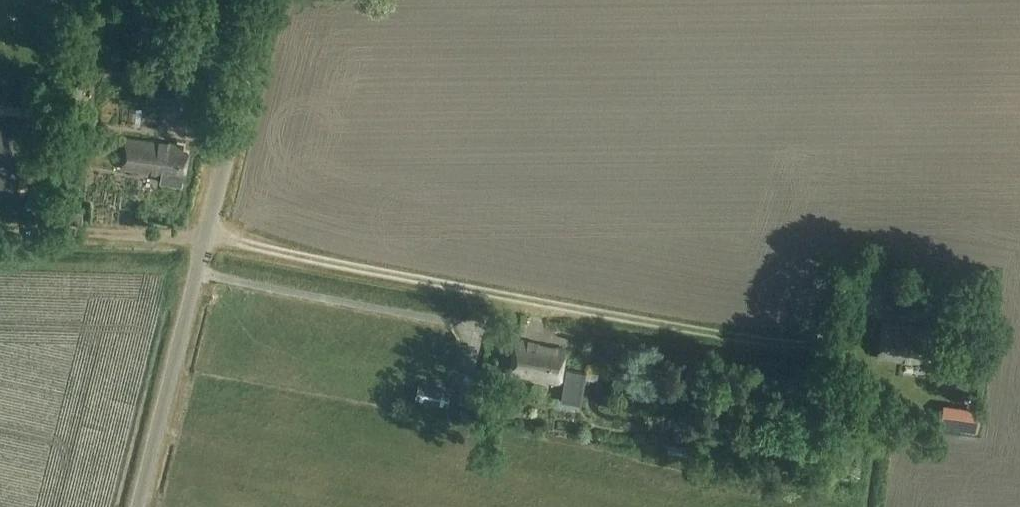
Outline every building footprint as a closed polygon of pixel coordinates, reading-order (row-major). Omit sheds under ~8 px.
[(170,149),(161,147),(161,143),(127,138),(123,167),(163,174),(162,183),(183,186),(188,154),(186,153),(187,147),(170,145),(170,149)] [(928,362),(934,330),(884,324),(879,357),(928,362)] [(552,353),(538,351),(539,346),(516,342),(510,376),(560,385),(562,377),(564,377),(560,400),(580,404),(585,372),(563,369),(566,351),(552,349),(552,353)] [(471,403),(476,381),(461,378),(456,401),(471,403)] [(447,406),(450,391),(417,383),(414,398),(447,406)] [(720,452),(722,443),(711,440),(709,450),(720,452)]
